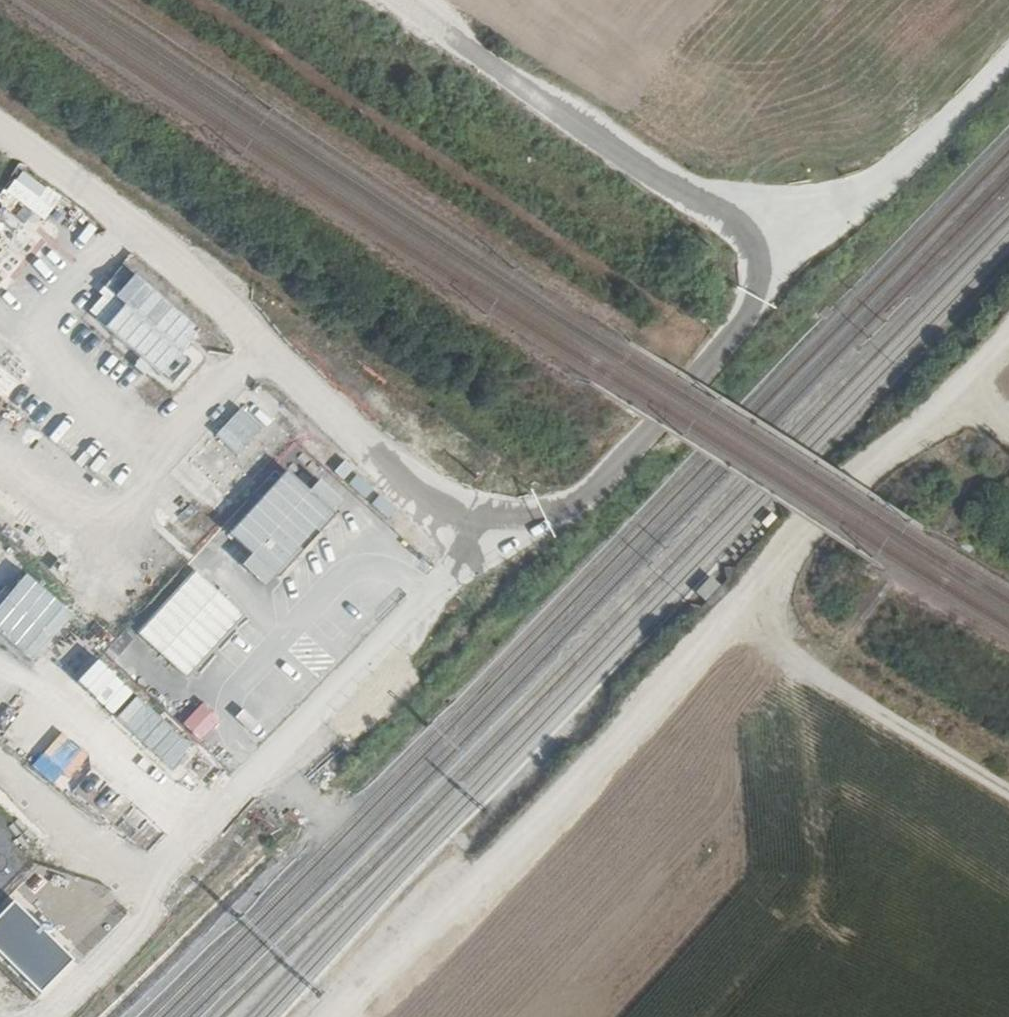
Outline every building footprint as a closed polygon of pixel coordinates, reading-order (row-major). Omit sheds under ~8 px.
[(63,195),(20,168),(0,199),(0,250),(27,208),(47,220),(63,195)] [(180,348),(200,326),(127,263),(81,315),(164,387),(191,357),(180,348)] [(251,395),(173,480),(196,501),(213,482),(236,502),(296,437),(251,395)] [(321,474),(310,486),(289,466),(228,530),(251,553),(243,562),(265,584),(347,499),(321,474)] [(362,495),(371,488),(359,470),(349,476),(362,495)] [(0,516),(0,527),(36,556),(57,531),(15,497),(0,516)] [(0,602),(0,632),(33,660),(75,611),(27,570),(0,602)] [(159,649),(177,630),(156,610),(138,629),(159,649)] [(98,657),(77,679),(160,758),(181,735),(98,657)]
